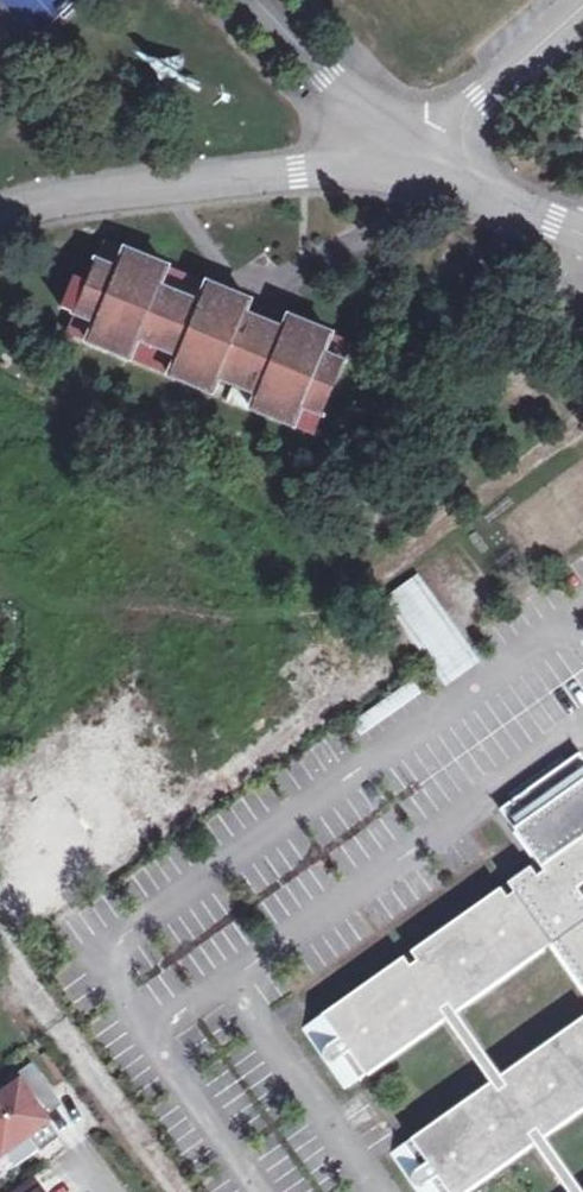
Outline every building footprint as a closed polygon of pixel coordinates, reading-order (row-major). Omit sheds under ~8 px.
[(352,344),(287,317),(282,328),(248,314),(252,303),(105,242),(88,283),(76,277),(63,308),(76,313),(67,334),(213,394),(217,383),(254,397),(249,409),(314,436),(352,344)] [(287,317),(252,303),(248,314),(282,328),(287,317)] [(445,689),(481,666),(421,574),(385,597),(445,689)] [(507,806),(522,828),(550,869),(546,872),(541,875),(535,866),(514,881),(520,890),(512,896),(505,886),(417,950),(423,959),(414,965),(407,956),(307,1027),(349,1090),(450,1018),(494,1083),(393,1154),(420,1191),(470,1191),(536,1144),(569,1191),(582,1191),(545,1138),(582,1111),(582,1019),(503,1076),(459,1011),(556,942),(582,981),(582,900),(574,886),(582,880),(582,752),(507,806)] [(0,1098),(0,1149),(3,1152),(29,1133),(42,1150),(60,1137),(46,1118),(40,1109),(57,1097),(33,1064),(14,1077),(20,1084),(0,1098)] [(63,1105),(57,1097),(40,1109),(46,1118),(63,1105)] [(31,1178),(12,1191),(41,1191),(31,1178)]
